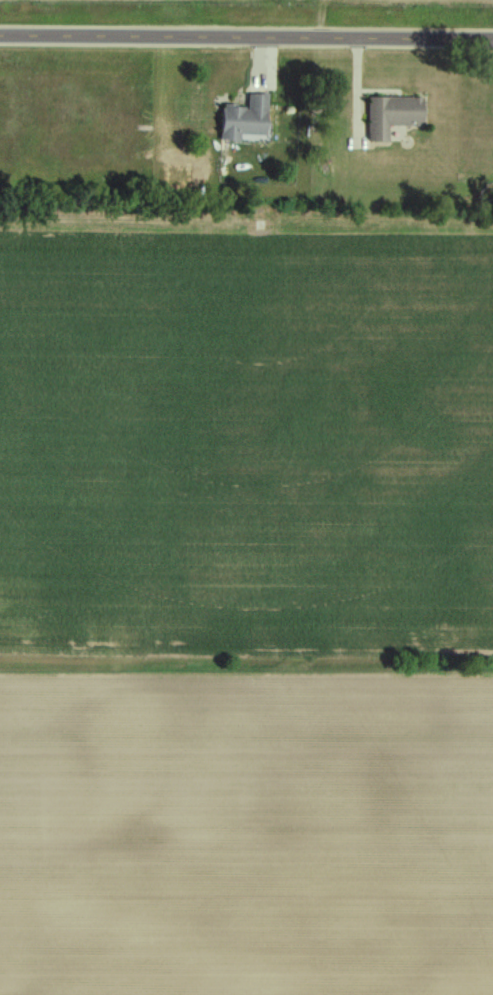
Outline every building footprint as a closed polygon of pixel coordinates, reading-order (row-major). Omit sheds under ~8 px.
[(269,94),(250,94),(249,107),(224,106),(223,142),(241,142),(241,136),(268,136),(269,94)] [(425,99),(370,99),(370,143),(390,143),(390,128),(425,128),(425,99)]
